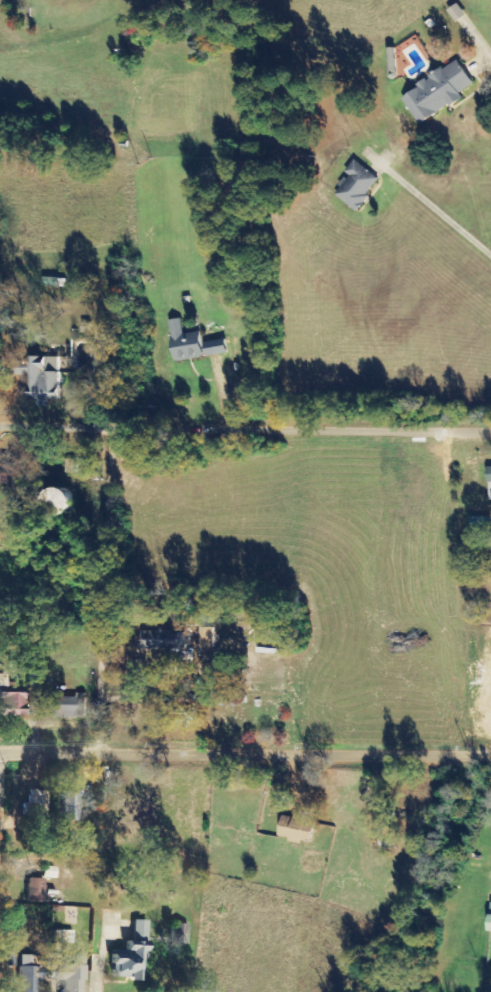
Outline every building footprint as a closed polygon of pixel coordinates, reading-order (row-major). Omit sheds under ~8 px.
[(456,22),(466,15),(457,4),(448,10),(456,22)] [(419,125),(462,98),(459,93),(473,85),(457,60),(401,96),(419,125)] [(380,180),(354,160),(345,172),(350,176),(335,195),(356,211),(380,180)] [(201,332),(183,334),(181,319),(168,321),(174,362),(204,358),(201,332)] [(206,358),(228,354),(225,339),(204,343),(206,358)] [(60,400),(59,357),(30,357),(31,397),(39,397),(39,407),(50,407),(50,400),(60,400)] [(11,484),(11,475),(20,476),(21,465),(13,465),(13,456),(0,456),(0,483),(11,484)] [(48,490),(52,515),(71,513),(67,488),(48,490)] [(186,633),(141,632),(141,649),(185,650),(186,633)] [(21,686),(0,687),(0,718),(22,717),(21,686)] [(85,718),(86,693),(75,693),(75,698),(65,697),(65,693),(54,692),(54,718),(85,718)] [(236,707),(237,696),(220,695),(219,707),(236,707)] [(78,822),(78,793),(62,793),(61,822),(78,822)] [(282,816),(278,838),(311,845),(315,824),(307,823),(308,818),(294,815),(293,818),(282,816)] [(43,904),(43,880),(26,879),(26,903),(43,904)] [(147,921),(132,921),(131,951),(111,950),(109,978),(127,979),(127,982),(139,983),(140,960),(145,961),(147,921)] [(187,925),(171,924),(170,945),(186,945),(187,925)] [(17,956),(16,991),(37,991),(37,980),(42,981),(43,957),(17,956)] [(52,965),(51,982),(59,982),(58,991),(82,991),(83,966),(52,965)]
